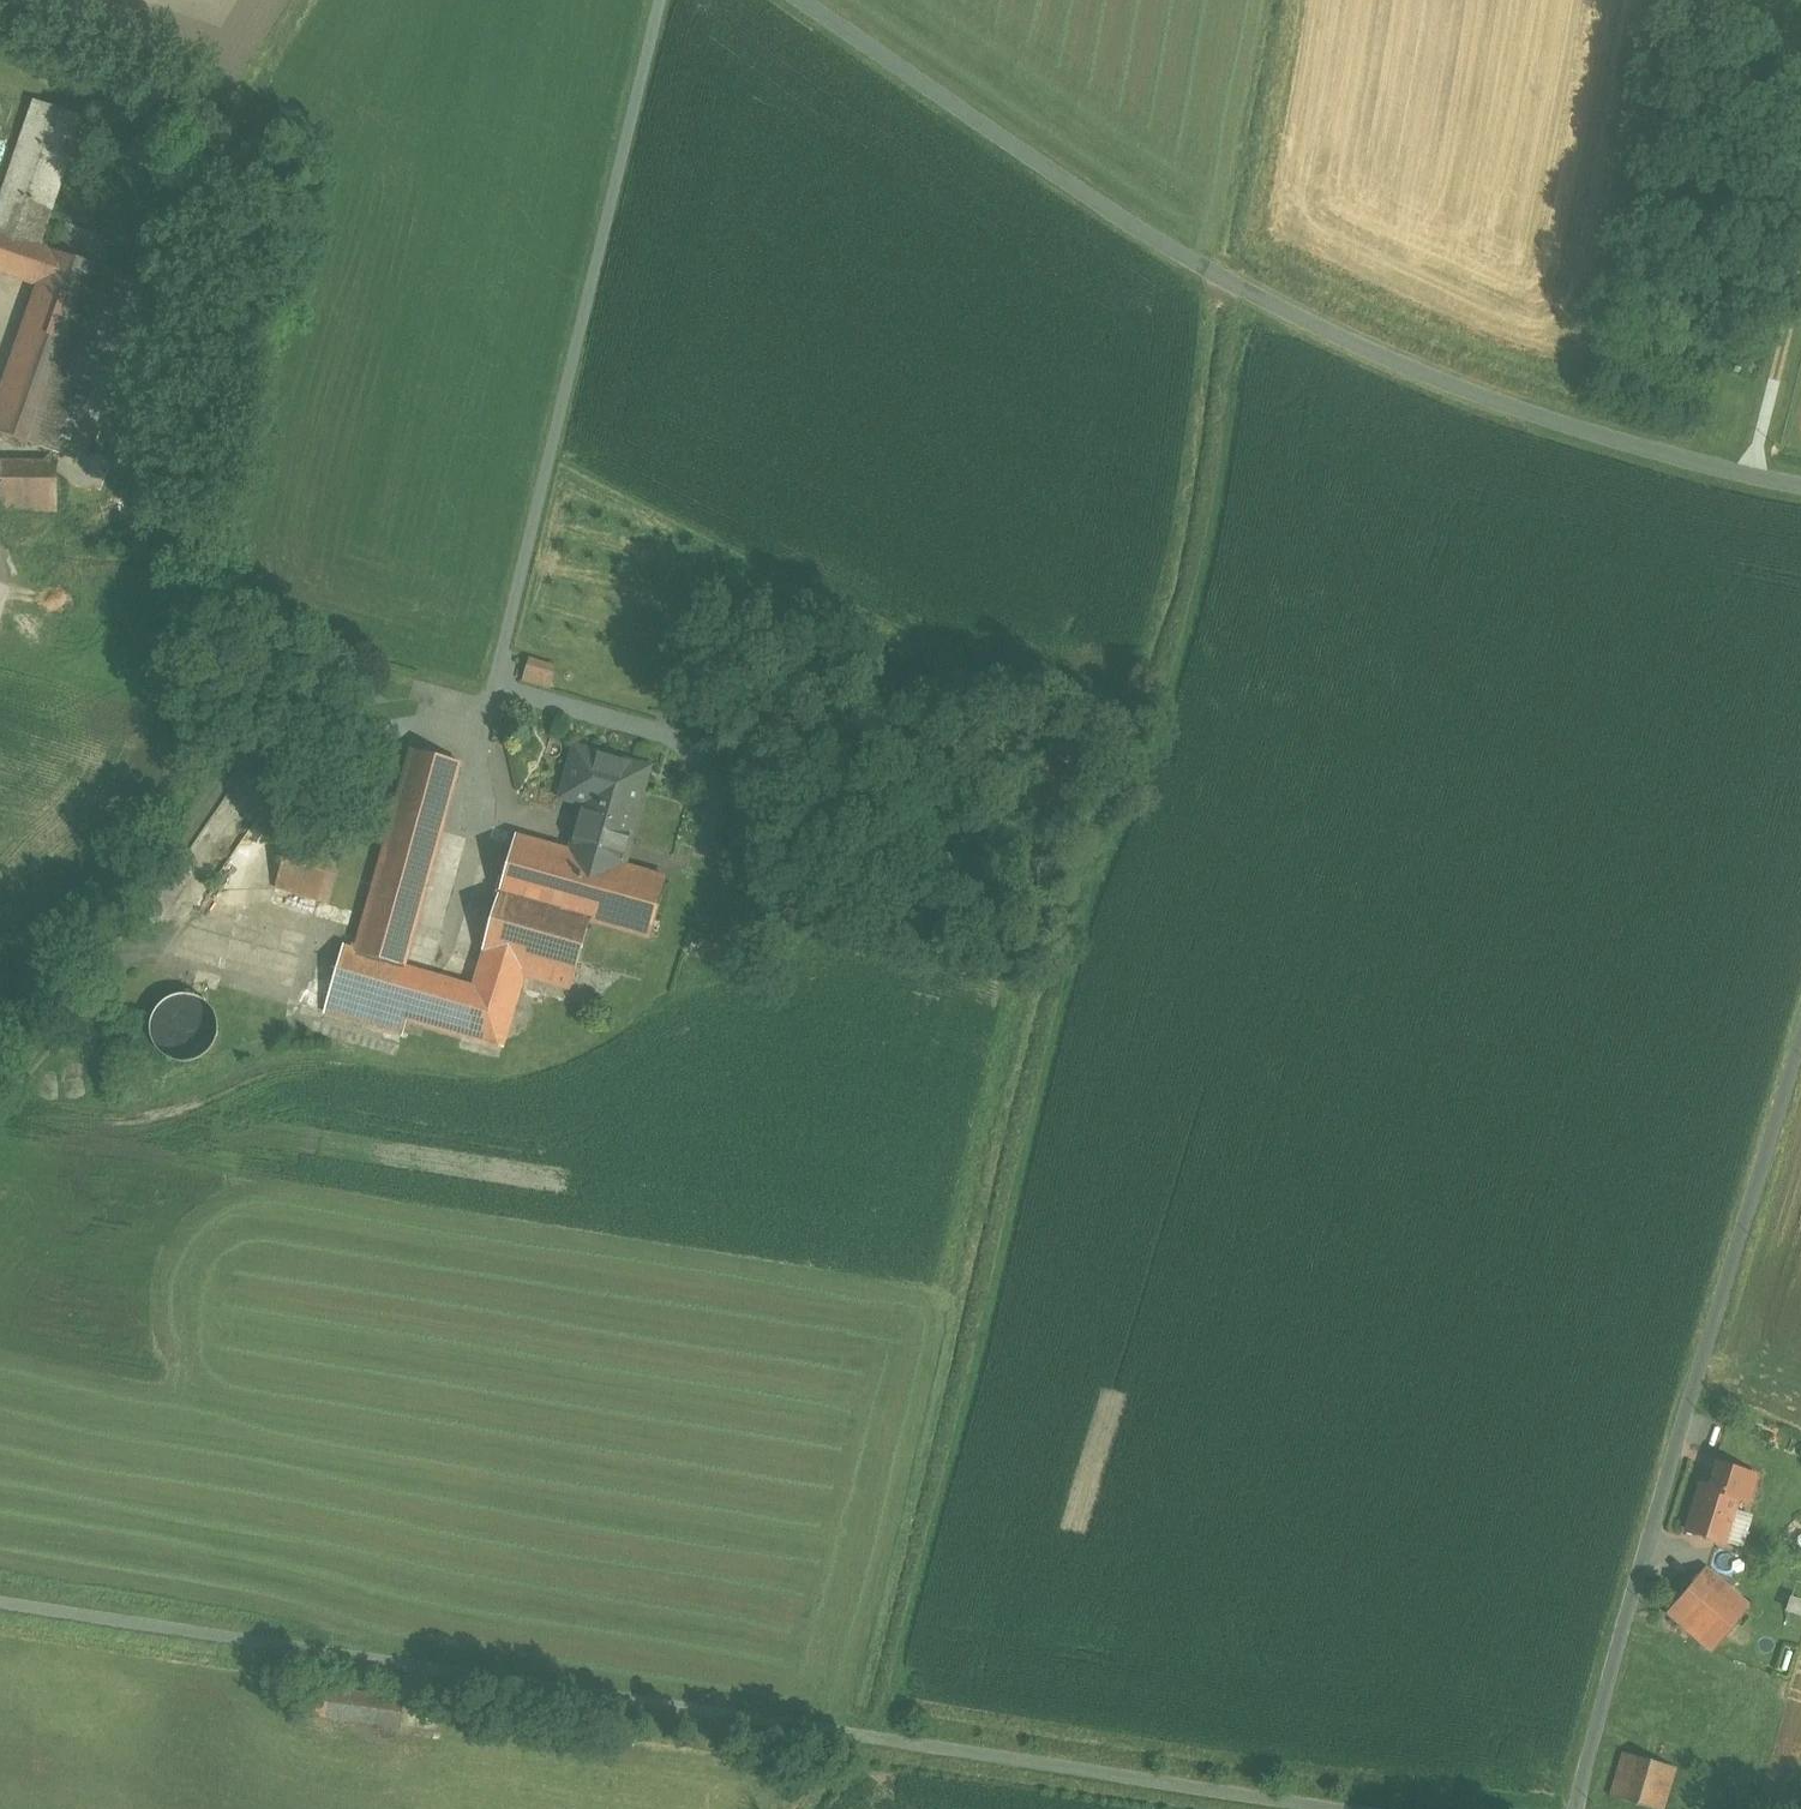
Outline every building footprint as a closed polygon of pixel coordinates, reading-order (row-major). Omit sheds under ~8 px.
[(0,398),(0,433),(83,461),(145,282),(39,245),(84,116),(35,99),(0,200),(0,271),(39,285),(0,398)] [(50,510),(47,458),(0,460),(0,512),(50,510)] [(523,656),(516,680),(546,688),(553,664),(523,656)] [(590,790),(573,852),(607,862),(621,866),(649,768),(577,748),(567,783),(590,790)] [(573,852),(518,836),(475,986),(403,965),(462,764),(413,750),(384,850),(371,846),(323,1009),(402,1032),(406,1019),(498,1046),(519,975),(570,990),(591,920),(652,938),(669,880),(621,866),(607,862),(573,852)] [(290,835),(276,887),(319,899),(334,847),(290,835)] [(150,1014),(157,1017),(150,1036),(192,1052),(209,1008),(160,989),(150,1014)] [(1704,1484),(1689,1530),(1724,1542),(1740,1496),(1704,1484)] [(1706,1569),(1670,1612),(1715,1649),(1751,1606),(1706,1569)] [(392,1725),(393,1711),(295,1702),(293,1716),(392,1725)] [(1612,1798),(1650,1808),(1663,1808),(1674,1771),(1624,1756),(1612,1798)]
